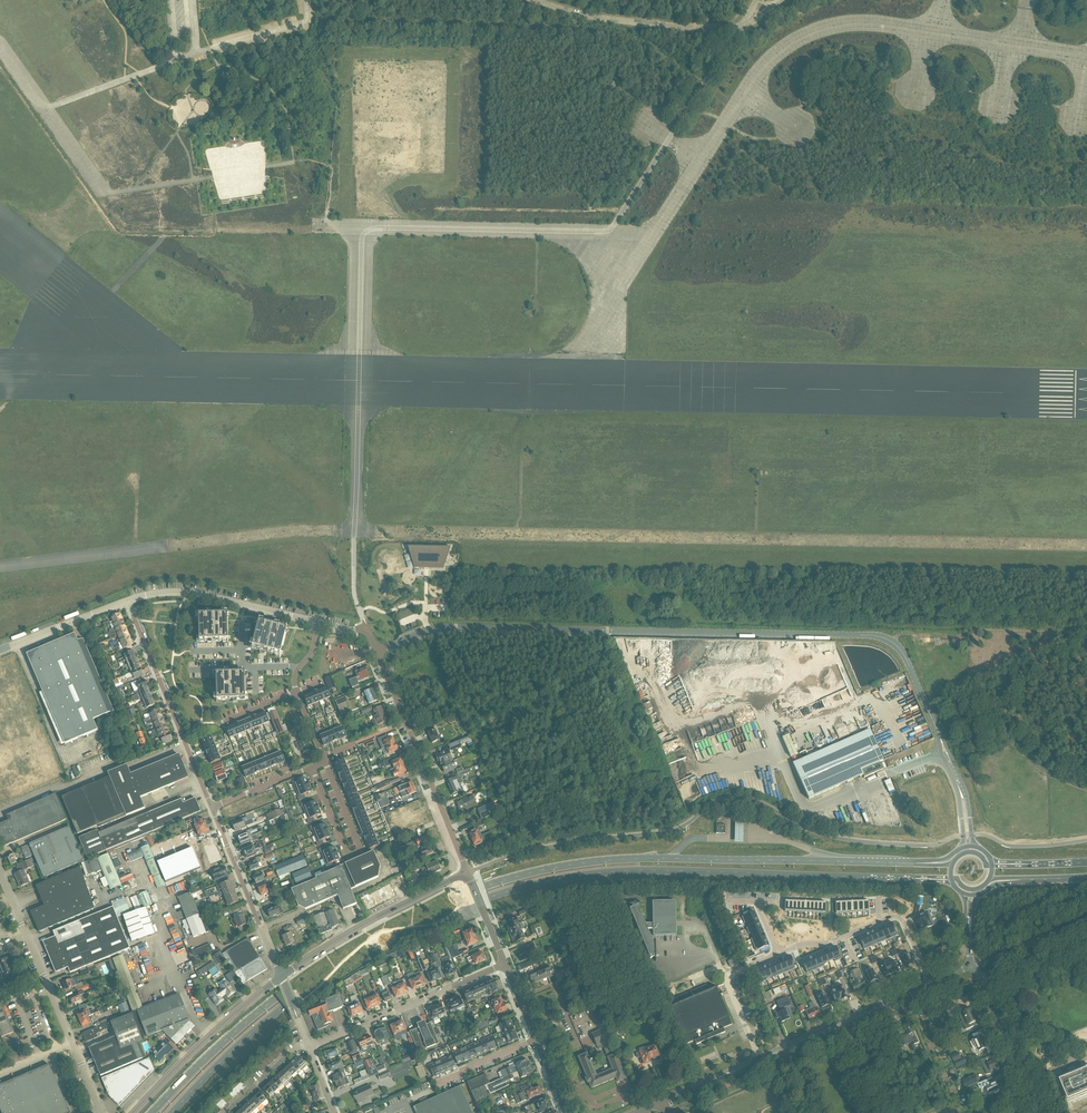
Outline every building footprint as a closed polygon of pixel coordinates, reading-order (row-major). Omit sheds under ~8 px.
[(610,81),(601,95),(608,100),(617,85),(610,81)] [(444,548),(413,548),(419,567),(425,567),(425,568),(428,568),(428,567),(429,567),(431,567),(431,568),(444,569),(449,554),(444,554),(444,548)] [(114,624),(122,620),(123,620),(120,613),(112,617),(113,621),(110,623),(109,621),(103,624),(105,628),(111,625),(114,624)] [(208,615),(199,616),(200,642),(209,642),(219,641),(229,641),(228,615),(219,615),(208,615)] [(114,624),(111,625),(112,629),(110,630),(111,632),(107,634),(125,627),(122,620),(114,624)] [(259,623),(253,649),(262,651),(272,654),(281,656),(287,630),(278,628),(268,626),(259,623)] [(125,627),(107,634),(109,637),(112,636),(112,634),(117,632),(119,636),(127,633),(125,627)] [(119,636),(120,639),(115,642),(114,641),(110,643),(112,646),(130,639),(127,633),(119,636)] [(29,653),(27,654),(29,659),(47,704),(65,744),(71,742),(98,730),(93,720),(114,711),(83,639),(78,641),(77,639),(75,634),(29,653)] [(130,639),(112,646),(114,649),(119,647),(120,649),(121,649),(132,644),(130,639)] [(123,654),(125,658),(123,659),(123,658),(119,660),(120,663),(126,661),(135,657),(132,651),(123,654)] [(126,661),(127,665),(122,667),(123,669),(137,663),(135,657),(126,661)] [(140,669),(137,663),(123,669),(124,671),(129,669),(131,673),(141,669),(140,669)] [(357,677),(350,680),(353,689),(354,691),(354,692),(361,689),(359,686),(360,685),(358,682),(369,677),(365,668),(361,670),(360,667),(354,670),(357,677)] [(141,669),(131,673),(130,674),(131,676),(133,676),(134,679),(143,675),(141,669)] [(226,674),(216,674),(217,700),(226,700),(237,700),(246,700),(245,673),(236,674),(226,674)] [(331,676),(325,679),(328,687),(335,684),(331,676)] [(136,684),(138,688),(133,690),(134,693),(135,692),(148,687),(145,680),(136,684)] [(135,692),(137,695),(132,697),(133,700),(150,693),(147,687),(148,687),(135,692)] [(327,687),(321,690),(325,700),(331,697),(327,687)] [(378,700),(373,688),(364,692),(369,704),(378,700)] [(319,702),(325,700),(321,690),(315,692),(319,702)] [(314,704),(319,702),(315,692),(310,694),(314,704)] [(150,693),(133,700),(134,702),(141,699),(143,703),(152,699),(150,693)] [(310,694),(304,697),(308,707),(314,704),(310,694)] [(335,701),(342,716),(359,708),(356,702),(357,701),(357,699),(349,702),(347,696),(335,701)] [(143,703),(138,705),(139,707),(142,706),(145,705),(146,709),(155,705),(152,699),(143,703)] [(375,726),(378,725),(387,722),(383,713),(384,713),(381,706),(373,710),(371,706),(361,710),(363,714),(372,711),(376,719),(372,721),(375,726)] [(150,713),(151,717),(143,720),(145,723),(161,716),(158,710),(150,713)] [(276,711),(269,714),(278,735),(285,732),(285,731),(287,730),(285,725),(283,726),(276,711)] [(265,712),(259,715),(264,725),(269,722),(265,712)] [(259,715),(254,717),(258,727),(264,725),(259,715)] [(161,716),(145,723),(146,725),(154,722),(155,726),(163,722),(161,716)] [(254,717),(248,719),(252,729),(258,727),(254,717)] [(248,719),(243,722),(247,731),(252,729),(248,719)] [(155,726),(156,729),(151,731),(152,734),(156,732),(157,732),(166,728),(163,722),(155,726)] [(243,722),(237,724),(241,734),(247,731),(243,722)] [(18,723),(11,726),(13,732),(21,729),(18,723)] [(303,723),(297,725),(300,733),(303,732),(304,735),(307,734),(303,723)] [(237,724),(232,726),(236,736),(241,734),(237,724)] [(11,726),(3,730),(6,735),(13,732),(11,726)] [(232,726),(226,728),(230,738),(236,736),(232,726)] [(343,727),(337,729),(341,739),(347,737),(343,727)] [(168,734),(166,728),(157,732),(158,734),(160,738),(161,737),(168,734)] [(441,740),(436,728),(432,729),(433,731),(428,733),(433,743),(441,740)] [(21,729),(13,732),(16,738),(23,734),(21,729)] [(335,741),(341,739),(337,729),(331,731),(335,741)] [(880,773),(879,772),(883,770),(880,762),(883,761),(870,730),(793,763),(809,800),(863,776),(864,778),(876,773),(876,774),(880,773)] [(136,734),(142,748),(147,746),(141,731),(136,734)] [(330,744),(335,741),(331,731),(326,734),(330,744)] [(13,732),(6,735),(8,741),(16,738),(13,732)] [(23,734),(16,738),(18,743),(26,740),(23,734)] [(170,734),(168,734),(161,737),(162,740),(163,743),(165,743),(172,740),(170,734)] [(326,734),(320,736),(324,746),(330,744),(326,734)] [(384,748),(386,747),(395,744),(395,743),(396,742),(395,740),(394,740),(393,737),(389,739),(387,735),(378,739),(382,749),(383,749),(384,748)] [(459,740),(448,744),(451,750),(461,746),(461,745),(467,742),(471,740),(469,735),(464,737),(463,738),(459,739),(459,740)] [(797,754),(789,735),(782,738),(791,757),(797,754)] [(16,738),(8,741),(10,747),(18,743),(16,738)] [(209,739),(200,743),(202,749),(212,745),(209,739)] [(26,740),(18,743),(20,749),(28,745),(26,740)] [(309,750),(305,740),(295,743),(298,749),(299,749),(300,752),(303,751),(303,753),(304,752),(306,753),(308,752),(309,750)] [(18,743),(10,747),(13,752),(20,749),(18,743)] [(384,748),(383,749),(386,755),(388,758),(395,755),(394,752),(398,750),(397,747),(397,746),(397,744),(396,744),(395,744),(386,747),(384,748)] [(28,745),(20,749),(23,754),(30,751),(28,745)] [(212,745),(202,749),(204,755),(214,751),(212,745)] [(20,749),(13,752),(15,758),(23,754),(20,749)] [(447,750),(436,755),(438,760),(440,759),(441,761),(442,765),(452,761),(453,761),(453,760),(452,757),(449,751),(448,750),(447,750)] [(30,751),(23,754),(25,760),(27,759),(29,759),(31,758),(33,757),(30,751)] [(214,751),(204,755),(207,761),(217,756),(214,751)] [(281,752),(276,754),(280,764),(285,762),(281,752)] [(23,754),(15,758),(18,763),(19,763),(21,762),(23,761),(25,760),(23,754)] [(276,754),(270,756),(274,766),(280,764),(276,754)] [(108,773),(110,776),(103,779),(103,780),(62,798),(77,834),(98,825),(99,828),(145,809),(141,798),(189,778),(179,755),(131,774),(127,765),(108,773)] [(217,756),(207,761),(209,766),(219,762),(217,756)] [(270,756),(264,759),(268,769),(274,766),(270,756)] [(391,759),(379,764),(380,767),(380,768),(385,766),(385,767),(393,764),(393,765),(394,768),(404,764),(404,763),(404,761),(402,761),(401,757),(392,761),(391,759)] [(264,759),(259,761),(263,771),(268,769),(264,759)] [(344,759),(334,763),(337,769),(347,765),(344,759)] [(38,761),(28,765),(30,770),(40,766),(38,761)] [(259,761),(253,763),(257,773),(263,771),(259,761)] [(452,761),(442,765),(445,773),(456,768),(453,761),(452,761)] [(213,766),(215,772),(224,768),(221,762),(213,766)] [(253,763),(248,766),(252,775),(257,773),(253,763)] [(394,768),(390,770),(394,778),(399,776),(403,775),(403,774),(402,773),(407,771),(405,768),(406,767),(405,765),(404,765),(404,764),(394,768)] [(347,765),(337,769),(339,775),(349,771),(347,765)] [(40,766),(30,770),(33,776),(42,772),(40,766)] [(248,766),(242,768),(246,778),(252,775),(248,766)] [(224,770),(215,774),(214,776),(215,778),(216,779),(217,778),(218,782),(227,778),(231,776),(229,773),(226,774),(224,770)] [(349,771),(339,775),(341,780),(351,776),(349,771)] [(42,772),(33,776),(35,781),(45,777),(42,772)] [(351,776),(341,780),(343,786),(353,782),(351,776)] [(461,776),(447,781),(450,788),(460,784),(463,782),(462,778),(461,776)] [(45,777),(35,781),(37,786),(47,782),(45,777)] [(390,780),(388,781),(374,787),(375,788),(376,791),(390,785),(401,781),(399,777),(390,781),(390,780)] [(296,783),(293,784),(296,791),(298,790),(310,785),(307,779),(296,783)] [(47,782),(37,786),(40,792),(49,787),(47,782)] [(353,782),(343,786),(346,792),(356,787),(353,782)] [(412,782),(405,785),(398,787),(400,792),(414,786),(412,782)] [(460,784),(450,788),(453,794),(463,790),(463,792),(467,791),(465,786),(462,788),(460,784)] [(298,790),(296,791),(298,797),(299,801),(305,798),(306,798),(304,795),(312,792),(310,785),(298,790)] [(414,786),(400,792),(403,798),(409,795),(417,792),(414,786)] [(356,787),(346,792),(348,797),(358,793),(356,787)] [(276,793),(259,800),(262,806),(279,799),(276,793)] [(378,802),(386,798),(384,793),(375,797),(377,802),(378,802)] [(0,824),(0,839),(3,847),(67,820),(56,794),(7,815),(9,821),(0,824)] [(361,801),(359,795),(349,799),(351,805),(361,801)] [(456,802),(460,810),(460,809),(461,812),(466,810),(465,807),(476,803),(473,795),(465,798),(456,802)] [(98,831),(79,838),(88,859),(106,851),(107,853),(154,833),(153,832),(201,812),(196,798),(183,803),(182,800),(135,819),(120,825),(115,827),(99,834),(98,831)] [(386,798),(378,802),(381,808),(390,805),(387,798),(386,798)] [(307,801),(300,804),(302,808),(303,807),(305,813),(308,812),(319,808),(316,801),(308,805),(307,801)] [(363,806),(361,801),(351,805),(353,810),(363,806)] [(493,803),(478,809),(482,820),(497,813),(493,803)] [(239,805),(227,810),(230,817),(240,813),(241,816),(250,812),(249,809),(242,812),(239,805)] [(366,812),(363,806),(353,810),(356,816),(366,812)] [(280,817),(287,814),(284,807),(272,812),(274,819),(280,817)] [(308,812),(305,813),(308,819),(307,820),(308,823),(314,821),(315,821),(313,818),(313,817),(321,814),(321,812),(319,808),(308,812)] [(358,821),(368,817),(366,812),(356,816),(358,821)] [(242,819),(233,823),(233,824),(233,826),(234,826),(235,828),(253,820),(255,819),(254,814),(242,819)] [(370,823),(368,817),(358,821),(360,827),(370,823)] [(205,821),(204,818),(199,820),(199,819),(193,821),(196,829),(207,825),(205,821)] [(235,828),(234,829),(235,830),(236,830),(236,831),(246,827),(254,823),(253,820),(235,828)] [(474,831),(469,832),(471,836),(470,836),(471,838),(472,838),(472,839),(480,836),(478,832),(480,831),(479,827),(484,824),(482,821),(473,825),(475,828),(473,829),(474,831)] [(372,829),(370,823),(360,827),(363,833),(372,829)] [(316,824),(310,827),(311,830),(312,830),(314,836),(317,835),(328,831),(325,824),(317,827),(316,824)] [(207,825),(196,829),(199,837),(205,834),(204,833),(210,831),(207,825)] [(725,834),(725,825),(716,825),(716,833),(725,834)] [(240,840),(240,841),(255,835),(262,832),(260,826),(248,832),(247,831),(244,833),(244,834),(238,837),(238,838),(239,840),(240,840)] [(29,845),(22,848),(22,850),(19,851),(21,855),(24,854),(26,858),(34,855),(43,878),(84,861),(69,827),(32,843),(30,844),(29,844),(29,845)] [(286,831),(288,837),(292,835),(295,834),(293,828),(290,829),(286,831)] [(375,834),(372,829),(363,833),(365,838),(375,834)] [(317,835),(314,836),(317,842),(316,842),(318,846),(323,844),(324,843),(323,840),(331,837),(328,831),(317,835)] [(375,834),(365,838),(367,844),(377,840),(375,834)] [(146,837),(151,848),(159,845),(158,842),(154,844),(151,835),(146,837)] [(240,841),(240,842),(240,844),(241,844),(242,845),(251,841),(251,843),(259,840),(257,835),(256,836),(255,835),(240,841)] [(429,835),(418,840),(416,840),(405,845),(408,852),(417,848),(419,847),(432,842),(429,835)] [(480,836),(472,839),(472,840),(472,841),(473,842),(474,843),(475,846),(479,844),(480,846),(485,843),(486,847),(492,844),(491,842),(491,841),(487,843),(486,841),(483,835),(480,836)] [(367,844),(369,849),(379,846),(377,840),(367,844)] [(213,842),(204,846),(207,855),(218,851),(217,847),(216,848),(213,842)] [(243,850),(244,851),(243,852),(244,853),(245,853),(245,855),(259,849),(262,847),(266,845),(264,842),(261,843),(261,844),(254,847),(254,846),(243,850)] [(141,848),(146,861),(154,858),(149,845),(141,848)] [(431,846),(421,851),(422,853),(423,856),(424,857),(434,852),(431,846)] [(325,847),(319,849),(320,853),(321,853),(324,859),(323,859),(326,858),(337,853),(335,847),(327,850),(325,847)] [(193,848),(187,851),(195,870),(201,868),(193,848)] [(143,857),(140,849),(127,854),(130,862),(143,857)] [(245,855),(245,856),(246,857),(247,858),(257,854),(257,853),(260,852),(259,849),(245,855)] [(187,851),(181,853),(189,873),(195,870),(187,851)] [(218,851),(207,855),(211,864),(220,860),(218,854),(219,854),(218,851)] [(381,866),(375,853),(374,851),(341,866),(342,867),(314,878),(315,880),(291,890),(293,894),(294,894),(299,906),(306,909),(326,901),(338,896),(344,910),(357,904),(351,889),(379,877),(381,866)] [(104,887),(109,885),(111,889),(122,884),(109,853),(98,858),(106,877),(100,879),(104,887)] [(181,853),(175,855),(183,875),(189,873),(181,853)] [(326,858),(323,859),(325,865),(327,869),(333,866),(332,863),(340,860),(337,853),(326,858)] [(15,858),(16,857),(15,854),(10,856),(10,857),(8,858),(11,865),(17,862),(15,858)] [(175,855),(169,858),(177,878),(183,875),(175,855)] [(279,877),(307,866),(303,855),(275,866),(279,877)] [(25,869),(35,865),(32,858),(22,862),(25,869)] [(101,871),(97,858),(82,864),(86,876),(101,871)] [(146,862),(153,877),(161,874),(155,858),(146,862)] [(169,858),(163,860),(172,880),(177,878),(169,858)] [(252,871),(260,868),(258,864),(261,863),(260,859),(253,862),(249,864),(250,867),(250,868),(250,869),(251,870),(252,871)] [(163,860),(158,863),(166,882),(172,880),(163,860)] [(423,872),(439,865),(438,861),(427,866),(422,868),(423,872)] [(439,865),(423,872),(424,874),(427,873),(427,875),(430,874),(431,874),(441,870),(439,865)] [(44,906),(31,912),(39,932),(94,909),(80,867),(36,886),(37,889),(36,889),(40,900),(41,900),(42,900),(44,906)] [(225,867),(212,872),(215,881),(228,875),(225,867)] [(297,885),(313,878),(308,868),(293,874),(297,885)] [(15,873),(20,887),(30,883),(24,870),(15,873)] [(265,880),(261,872),(258,873),(258,874),(254,876),(255,879),(254,881),(255,882),(257,883),(265,880)] [(153,878),(157,888),(165,885),(161,875),(153,878)] [(417,876),(413,877),(407,880),(410,887),(420,882),(417,876)] [(230,881),(217,886),(220,892),(220,893),(224,892),(229,906),(239,902),(230,881)] [(271,889),(269,885),(267,886),(266,885),(259,888),(262,896),(270,893),(268,890),(271,889)] [(281,891),(271,895),(273,899),(290,892),(288,886),(280,889),(281,891)] [(147,891),(139,895),(144,907),(152,904),(147,891)] [(191,893),(179,897),(193,937),(212,930),(208,919),(204,921),(202,916),(200,917),(191,893)] [(112,904),(113,907),(53,931),(55,936),(43,941),(55,972),(68,967),(70,972),(130,948),(117,917),(131,912),(125,898),(112,904)] [(557,900),(550,901),(553,907),(554,909),(559,907),(557,900)] [(631,904),(633,907),(630,908),(650,959),(655,957),(658,955),(656,950),(656,951),(655,939),(655,940),(652,940),(648,929),(653,929),(653,936),(676,935),(675,901),(652,902),(653,924),(645,924),(638,905),(637,905),(636,905),(635,902),(631,904)] [(279,911),(277,907),(268,910),(271,917),(276,915),(277,916),(280,915),(280,914),(283,913),(282,910),(279,911)] [(559,907),(553,910),(556,916),(561,914),(561,913),(559,907)] [(124,916),(132,940),(155,933),(147,908),(124,916)] [(323,913),(314,917),(321,935),(333,930),(332,928),(339,925),(334,911),(331,912),(330,910),(329,911),(328,910),(327,911),(326,909),(322,911),(323,913)] [(233,915),(240,932),(247,929),(245,925),(247,925),(243,915),(241,911),(233,915)] [(754,912),(742,917),(744,923),(747,922),(757,918),(754,912)] [(930,912),(916,918),(919,925),(932,919),(930,912)] [(310,914),(296,920),(298,924),(312,919),(310,914)] [(521,916),(506,922),(508,928),(518,924),(519,924),(518,920),(522,919),(521,916)] [(757,918),(747,922),(749,927),(759,923),(757,918)] [(932,919),(919,925),(922,931),(935,925),(932,919)] [(508,928),(507,929),(509,932),(510,932),(511,935),(521,931),(522,930),(525,929),(522,923),(519,924),(518,924),(508,928)] [(749,927),(746,928),(749,934),(751,933),(761,929),(759,923),(749,927)] [(893,923),(887,926),(892,938),(898,935),(893,923)] [(292,946),(296,945),(290,931),(292,930),(294,929),(293,925),(291,926),(284,929),(287,935),(283,936),(287,946),(291,944),(292,946)] [(887,926),(882,928),(887,940),(892,938),(887,926)] [(945,926),(938,929),(942,938),(939,939),(940,943),(951,939),(945,926)] [(530,936),(537,933),(535,928),(528,931),(530,936)] [(882,928),(876,930),(881,942),(887,940),(882,928)] [(463,933),(462,934),(464,940),(466,939),(475,936),(472,929),(463,933)] [(511,935),(510,936),(512,939),(512,938),(513,941),(514,940),(515,942),(526,938),(525,934),(522,935),(522,934),(526,932),(525,929),(522,930),(521,931),(511,935)] [(761,929),(751,933),(754,938),(763,934),(761,929)] [(876,930),(871,932),(876,945),(881,942),(876,930)] [(871,932),(865,935),(870,947),(876,945),(871,932)] [(566,946),(572,943),(568,934),(562,936),(566,946)] [(754,938),(751,939),(754,945),(766,940),(763,934),(754,938)] [(865,935),(859,937),(864,949),(870,947),(865,935)] [(464,940),(463,941),(465,944),(466,944),(467,946),(469,946),(478,942),(475,936),(466,939),(464,940)] [(227,951),(226,952),(230,958),(227,960),(234,972),(235,973),(235,972),(242,984),(267,969),(249,939),(227,951)] [(766,940),(754,945),(756,951),(768,946),(766,940)] [(527,950),(519,953),(520,956),(519,956),(520,959),(521,959),(522,961),(534,956),(532,951),(536,950),(533,943),(526,946),(527,950)] [(195,958),(213,950),(210,944),(192,952),(195,958)] [(412,945),(403,949),(406,955),(408,958),(412,956),(413,956),(412,953),(412,952),(411,950),(413,949),(413,947),(412,945)] [(453,945),(448,947),(453,959),(463,954),(463,955),(467,953),(467,952),(468,952),(467,949),(459,952),(457,949),(455,950),(453,945)] [(442,959),(442,960),(449,975),(456,972),(452,962),(450,959),(452,958),(449,952),(447,947),(444,949),(447,954),(448,957),(442,959)] [(836,947),(830,949),(834,959),(835,962),(841,959),(836,947)] [(943,947),(936,950),(940,960),(947,957),(946,954),(948,954),(946,949),(944,950),(943,947)] [(402,949),(395,952),(397,958),(405,955),(402,949)] [(830,949),(825,952),(829,961),(834,959),(830,949)] [(908,951),(901,955),(907,968),(914,965),(908,951)] [(218,964),(224,960),(219,952),(213,957),(218,964)] [(385,956),(388,962),(397,958),(394,952),(385,956)] [(476,964),(486,960),(482,952),(468,958),(469,962),(474,960),(476,964)] [(825,952),(819,954),(823,964),(829,961),(825,952)] [(441,964),(436,954),(434,955),(434,954),(429,956),(432,965),(434,964),(436,970),(434,971),(437,979),(439,980),(442,979),(442,977),(443,976),(440,969),(439,969),(437,966),(441,964)] [(819,954),(813,956),(819,969),(824,966),(823,964),(819,954)] [(0,957),(0,969),(3,976),(11,973),(7,964),(8,963),(7,960),(8,960),(7,957),(6,957),(5,955),(0,957)] [(790,956),(784,958),(789,971),(795,968),(790,956)] [(813,956),(808,959),(813,971),(819,969),(813,956)] [(418,959),(423,971),(426,970),(426,971),(427,971),(431,982),(433,983),(436,982),(436,980),(437,979),(434,971),(433,971),(432,969),(429,970),(428,969),(427,969),(422,957),(418,959)] [(784,958),(779,961),(784,973),(789,971),(784,958)] [(106,961),(111,975),(116,973),(111,959),(106,961)] [(808,959),(802,961),(807,973),(813,971),(808,959)] [(887,962),(892,974),(898,971),(893,959),(887,962)] [(886,960),(880,963),(886,977),(892,974),(887,962),(886,960)] [(779,961),(773,963),(778,975),(784,973),(779,961)] [(773,963),(768,965),(772,976),(772,978),(778,975),(773,963)] [(768,965),(762,968),(767,979),(772,976),(768,965)] [(551,967),(544,970),(547,978),(554,975),(551,967)] [(762,968),(756,970),(761,982),(767,980),(767,979),(762,968)] [(852,978),(850,979),(850,981),(854,991),(866,986),(863,980),(862,980),(861,979),(863,978),(862,976),(858,968),(850,972),(852,978)] [(873,969),(866,972),(871,983),(878,980),(873,969)] [(547,978),(544,970),(537,973),(540,981),(547,978)] [(362,977),(360,971),(352,976),(354,982),(362,977)] [(420,972),(414,974),(414,975),(416,978),(420,987),(421,988),(423,987),(423,986),(426,984),(420,972)] [(225,976),(230,983),(234,980),(229,973),(225,976)] [(408,975),(407,975),(408,977),(408,978),(413,990),(416,989),(417,989),(419,989),(419,987),(420,987),(416,978),(414,975),(413,973),(408,975)] [(540,981),(537,973),(529,977),(532,984),(540,981)] [(68,976),(62,978),(64,982),(63,983),(66,991),(74,987),(77,986),(75,982),(77,982),(75,978),(74,979),(71,980),(70,980),(68,976)] [(354,982),(352,976),(344,981),(346,987),(355,983),(354,982)] [(409,992),(405,983),(404,984),(403,980),(401,981),(400,980),(397,981),(402,995),(409,992)] [(478,1001),(487,997),(500,992),(495,980),(490,983),(485,985),(464,994),(468,1003),(475,1000),(476,1002),(478,1001)] [(393,983),(393,984),(391,985),(396,998),(402,995),(397,981),(393,983)] [(89,985),(91,991),(99,989),(96,982),(89,985)] [(224,996),(226,995),(228,997),(235,992),(234,991),(228,982),(227,982),(220,986),(222,989),(220,990),(224,996)] [(675,1003),(670,1005),(681,1032),(686,1044),(694,1041),(695,1040),(697,1044),(701,1043),(701,1042),(721,1033),(721,1034),(725,1032),(724,1028),(732,1024),(727,1013),(716,986),(709,989),(707,984),(673,999),(675,1003)] [(841,984),(835,986),(836,988),(836,987),(841,999),(841,1000),(847,997),(841,984)] [(384,992),(383,989),(382,986),(379,987),(380,990),(386,1002),(392,999),(388,991),(384,992)] [(836,988),(830,990),(835,1002),(841,1000),(841,999),(836,987),(836,988)] [(122,1001),(126,999),(124,995),(125,995),(123,990),(118,992),(119,997),(121,996),(122,1001)] [(220,990),(218,992),(216,990),(209,994),(217,1005),(220,1003),(224,1000),(222,998),(224,996),(220,990)] [(87,999),(85,994),(84,991),(70,996),(73,1003),(81,1000),(82,1001),(87,999)] [(201,993),(205,1000),(209,998),(205,991),(201,993)] [(823,992),(817,995),(822,1008),(829,1005),(823,992)] [(375,1006),(376,1007),(378,1006),(378,1005),(381,1004),(377,996),(376,993),(370,995),(375,1006)] [(128,998),(131,1006),(141,1002),(138,994),(128,998)] [(138,1010),(132,1012),(132,1014),(142,1038),(148,1036),(157,1033),(162,1031),(165,1034),(176,1045),(184,1036),(187,1039),(190,1036),(187,1033),(195,1026),(191,1022),(180,994),(138,1010)] [(343,1005),(340,998),(339,994),(320,1001),(321,1004),(308,1009),(310,1016),(312,1015),(318,1030),(331,1025),(330,1023),(331,1022),(331,1021),(334,1020),(330,1012),(343,1006),(343,1005)] [(374,1007),(375,1006),(370,995),(364,998),(369,1009),(371,1008),(372,1009),(374,1008),(374,1007)] [(459,995),(453,998),(458,1010),(464,1007),(459,995)] [(778,1012),(775,1013),(776,1017),(777,1019),(778,1019),(780,1018),(782,1023),(790,1019),(790,1018),(786,1009),(784,1010),(783,1008),(791,1005),(788,997),(776,1002),(779,1009),(780,1011),(778,1012)] [(452,1000),(447,1002),(452,1015),(459,1012),(458,1010),(453,998),(452,999),(452,1000)] [(504,1005),(501,998),(489,1003),(492,1010),(504,1005)] [(357,1014),(358,1014),(359,1015),(360,1014),(361,1013),(363,1012),(358,999),(352,1001),(352,1002),(357,1014)] [(357,1014),(352,1002),(346,1005),(351,1017),(354,1016),(355,1016),(356,1016),(357,1014)] [(811,1008),(805,1011),(810,1020),(820,1016),(816,1007),(816,1008),(813,1002),(809,1004),(811,1008)] [(0,1004),(0,1033),(2,1037),(13,1033),(0,1004)] [(81,1011),(77,1013),(79,1020),(88,1016),(94,1014),(98,1012),(97,1011),(94,1012),(93,1010),(91,1005),(87,1006),(86,1004),(79,1007),(81,1011)] [(440,1019),(447,1016),(441,1004),(435,1007),(435,1006),(434,1006),(439,1017),(440,1019)] [(501,1015),(501,1013),(507,1010),(506,1010),(507,1009),(506,1007),(505,1007),(504,1004),(504,1005),(492,1010),(494,1016),(497,1014),(498,1016),(501,1015)] [(432,1018),(433,1022),(440,1019),(439,1017),(434,1006),(430,1008),(430,1009),(428,1010),(432,1018)] [(964,1013),(960,1015),(966,1028),(965,1028),(966,1030),(978,1025),(977,1024),(976,1025),(974,1019),(973,1015),(973,1014),(972,1014),(972,1013),(973,1013),(972,1013),(971,1012),(972,1011),(971,1011),(970,1010),(964,1013)] [(83,1033),(82,1033),(86,1042),(92,1040),(98,1037),(97,1034),(98,1033),(113,1027),(113,1028),(117,1037),(89,1049),(101,1076),(147,1057),(141,1042),(143,1042),(142,1038),(132,1014),(111,1022),(110,1021),(103,1024),(103,1025),(83,1033)] [(88,1016),(79,1020),(82,1025),(84,1024),(85,1026),(94,1022),(93,1019),(90,1020),(88,1016)] [(482,1023),(478,1025),(480,1030),(497,1022),(496,1019),(488,1022),(488,1021),(482,1023)] [(501,1032),(503,1031),(513,1026),(510,1020),(498,1025),(501,1032)] [(403,1021),(396,1023),(400,1033),(401,1035),(405,1034),(408,1033),(403,1021)] [(417,1024),(419,1028),(410,1032),(419,1052),(439,1043),(431,1023),(426,1025),(425,1021),(417,1024)] [(455,1027),(453,1022),(448,1024),(453,1036),(457,1035),(454,1028),(455,1027)] [(396,1023),(390,1026),(394,1036),(394,1035),(396,1040),(398,1039),(399,1041),(403,1039),(401,1035),(400,1033),(396,1023)] [(908,1034),(901,1037),(905,1046),(913,1042),(914,1044),(919,1042),(911,1024),(905,1026),(908,1034)] [(516,1033),(513,1026),(503,1031),(506,1037),(516,1033)] [(380,1029),(378,1030),(378,1031),(375,1032),(380,1044),(382,1043),(383,1045),(388,1043),(387,1039),(389,1038),(386,1031),(387,1031),(385,1028),(381,1030),(380,1029)] [(608,1058),(613,1070),(597,1076),(587,1053),(578,1057),(587,1078),(586,1079),(587,1083),(589,1082),(592,1088),(616,1078),(618,1082),(627,1078),(616,1054),(616,1055),(611,1045),(612,1045),(610,1041),(611,1041),(605,1028),(591,1034),(597,1047),(597,1046),(599,1050),(603,1048),(607,1058),(608,1058)] [(516,1033),(506,1037),(509,1043),(518,1039),(516,1033)] [(365,1039),(369,1051),(370,1051),(373,1050),(371,1046),(374,1044),(371,1036),(365,1039)] [(490,1051),(497,1048),(492,1036),(485,1039),(490,1051)] [(975,1040),(971,1042),(974,1050),(978,1048),(980,1051),(986,1048),(988,1052),(992,1050),(989,1044),(986,1045),(985,1042),(987,1042),(984,1037),(983,1038),(982,1036),(981,1037),(980,1036),(979,1037),(979,1038),(978,1038),(977,1038),(975,1038),(975,1039),(974,1040),(975,1040)] [(369,1051),(365,1039),(358,1041),(362,1050),(363,1053),(369,1051)] [(479,1042),(484,1053),(490,1051),(485,1039),(479,1042)] [(357,1049),(353,1040),(348,1043),(350,1047),(351,1047),(353,1051),(357,1049)] [(167,1042),(165,1043),(163,1041),(160,1045),(160,1046),(152,1054),(155,1056),(154,1056),(159,1061),(166,1054),(166,1053),(170,1048),(168,1046),(169,1044),(167,1042)] [(869,1058),(871,1063),(876,1061),(872,1053),(869,1054),(863,1041),(856,1044),(861,1053),(864,1052),(867,1059),(869,1058)] [(479,1042),(472,1044),(477,1056),(484,1053),(479,1042)] [(466,1047),(471,1059),(477,1056),(472,1044),(466,1047)] [(333,1050),(325,1053),(325,1054),(324,1055),(325,1057),(326,1057),(327,1060),(338,1055),(339,1056),(342,1055),(339,1047),(333,1050)] [(466,1047),(460,1050),(464,1061),(471,1059),(466,1047)] [(658,1056),(655,1047),(636,1053),(638,1058),(642,1056),(643,1058),(641,1059),(642,1064),(645,1063),(650,1061),(649,1059),(658,1056)] [(362,1061),(358,1050),(350,1053),(355,1064),(362,1061)] [(460,1050),(453,1053),(458,1064),(464,1061),(460,1050)] [(385,1052),(380,1054),(384,1064),(389,1062),(385,1052)] [(958,1052),(952,1055),(957,1068),(967,1063),(965,1057),(961,1059),(958,1052)] [(993,1054),(986,1058),(992,1072),(996,1070),(996,1069),(1000,1067),(994,1054),(993,1054)] [(446,1058),(451,1070),(456,1067),(451,1056),(446,1058)] [(298,1057),(294,1061),(301,1069),(305,1064),(298,1057)] [(150,1058),(102,1079),(110,1097),(119,1106),(155,1070),(150,1058)] [(446,1058),(440,1060),(445,1072),(451,1070),(446,1058)] [(369,1077),(370,1077),(378,1074),(373,1059),(364,1062),(368,1074),(369,1077)] [(440,1074),(445,1072),(440,1060),(435,1063),(440,1074)] [(531,1066),(532,1065),(530,1062),(529,1062),(528,1062),(527,1060),(516,1065),(509,1068),(501,1071),(504,1078),(524,1070),(527,1069),(526,1068),(531,1066)] [(294,1061),(289,1065),(296,1073),(301,1069),(294,1061)] [(340,1068),(342,1066),(340,1061),(337,1062),(337,1061),(329,1065),(331,1071),(340,1068)] [(355,1064),(352,1065),(354,1069),(364,1065),(363,1061),(362,1061),(355,1064)] [(379,1074),(378,1075),(380,1081),(390,1076),(391,1078),(393,1077),(395,1081),(410,1075),(408,1071),(411,1070),(410,1068),(413,1067),(411,1061),(405,1063),(403,1063),(387,1070),(379,1074)] [(434,1077),(440,1074),(435,1063),(429,1065),(434,1077)] [(1,1112),(69,1112),(49,1064),(0,1085),(0,1112),(1,1112)] [(289,1065),(285,1069),(292,1077),(296,1073),(289,1065)] [(385,1065),(377,1068),(378,1072),(379,1074),(387,1070),(385,1065)] [(1056,1078),(1067,1103),(1086,1095),(1086,1065),(1056,1078)] [(527,1069),(524,1070),(504,1078),(490,1084),(487,1086),(490,1093),(509,1085),(507,1081),(518,1077),(517,1075),(520,1074),(522,1078),(527,1076),(526,1074),(533,1071),(531,1066),(526,1068),(527,1069)] [(292,1077),(285,1069),(280,1073),(287,1081),(292,1077)] [(344,1072),(333,1077),(335,1083),(347,1078),(344,1072)] [(280,1073),(276,1077),(283,1085),(285,1087),(290,1083),(287,1081),(280,1073)] [(369,1077),(368,1074),(365,1076),(363,1073),(360,1074),(362,1077),(354,1081),(355,1084),(370,1078),(370,1077),(369,1077)] [(487,1086),(490,1084),(486,1074),(467,1082),(476,1102),(489,1095),(485,1086),(487,1085),(487,1086)] [(963,1081),(966,1088),(979,1082),(975,1075),(963,1081)] [(276,1077),(271,1081),(278,1089),(283,1085),(276,1077)] [(349,1084),(347,1078),(335,1083),(338,1089),(346,1085),(349,1084)] [(529,1100),(540,1095),(538,1090),(540,1089),(538,1083),(535,1084),(533,1080),(505,1092),(507,1097),(504,1098),(506,1103),(508,1109),(521,1103),(519,1098),(517,1099),(515,1094),(526,1089),(528,1094),(527,1094),(529,1100)] [(986,1080),(978,1084),(979,1088),(982,1087),(982,1088),(986,1087),(990,1095),(994,1093),(995,1094),(999,1092),(999,1090),(1000,1090),(997,1083),(996,1082),(994,1083),(990,1085),(989,1082),(988,1083),(986,1080)] [(271,1081),(267,1085),(274,1093),(278,1089),(271,1081)] [(319,1084),(310,1087),(315,1102),(325,1098),(319,1084)] [(274,1093),(267,1085),(263,1089),(270,1097),(274,1093)] [(361,1094),(372,1090),(370,1085),(357,1091),(358,1092),(355,1094),(357,1099),(362,1096),(361,1094)] [(461,1086),(413,1107),(416,1112),(473,1112),(461,1086)] [(374,1094),(372,1090),(361,1094),(362,1096),(357,1099),(359,1103),(364,1101),(363,1099),(374,1094)] [(260,1092),(255,1097),(262,1105),(262,1104),(264,1107),(268,1103),(268,1102),(267,1100),(260,1092)] [(255,1097),(250,1101),(257,1109),(262,1105),(255,1097)] [(527,1112),(534,1112),(548,1107),(545,1099),(525,1107),(527,1112)] [(476,1103),(481,1112),(487,1112),(481,1100),(476,1103)] [(257,1109),(250,1101),(246,1105),(253,1112),(257,1109)] [(364,1109),(365,1112),(378,1107),(376,1104),(364,1109)] [(242,1109),(245,1112),(253,1112),(246,1105),(242,1109)]
